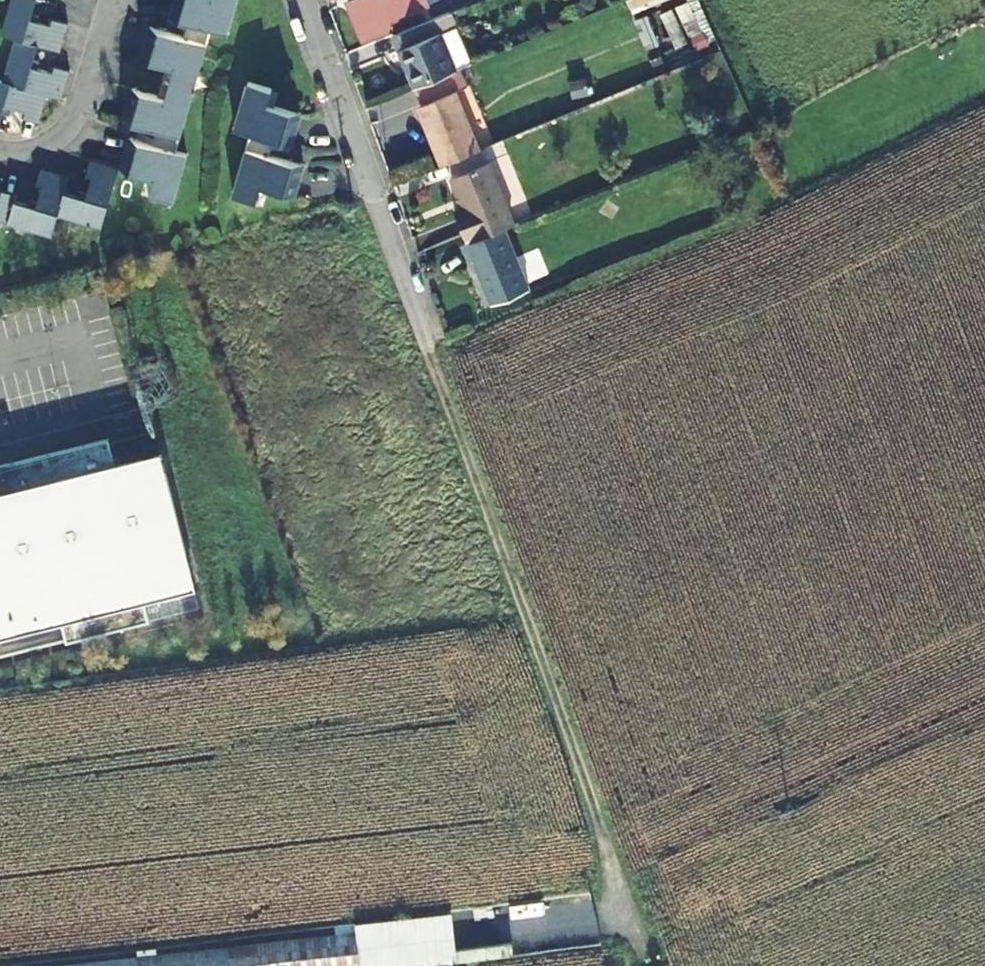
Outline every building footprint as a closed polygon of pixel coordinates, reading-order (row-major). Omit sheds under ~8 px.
[(0,32),(14,36),(37,43),(58,50),(65,23),(52,19),(50,24),(36,20),(38,13),(31,11),(34,0),(9,0),(0,32)] [(212,25),(229,29),(236,0),(176,0),(173,15),(189,19),(212,25)] [(362,41),(386,31),(382,23),(416,10),(412,0),(353,0),(347,2),(362,41)] [(657,0),(627,0),(630,8),(657,0)] [(663,15),(668,23),(680,15),(691,31),(702,24),(686,0),(663,15)] [(438,16),(394,34),(406,62),(411,60),(422,84),(459,69),(443,31),(457,25),(452,10),(438,16)] [(186,33),(209,38),(212,25),(189,19),(186,33)] [(173,79),(197,85),(209,38),(186,33),(151,24),(143,56),(176,66),(173,79)] [(2,80),(46,92),(61,96),(68,69),(54,65),(52,71),(37,67),(39,59),(33,58),(37,43),(14,36),(2,80)] [(422,84),(411,60),(406,62),(416,86),(422,84)] [(422,84),(416,86),(422,100),(420,102),(429,125),(426,127),(440,162),(480,147),(457,88),(465,84),(459,69),(422,84)] [(258,128),(282,135),(295,139),(304,105),(272,96),(276,82),(252,76),(239,123),(258,128)] [(159,126),(184,133),(197,85),(173,79),(168,94),(134,86),(126,117),(159,126)] [(39,121),(46,92),(2,80),(0,80),(0,124),(3,112),(10,113),(11,107),(23,109),(25,117),(39,121)] [(154,140),(180,147),(184,133),(159,126),(154,140)] [(254,143),(277,150),(282,135),(258,128),(254,143)] [(133,135),(124,166),(159,175),(155,191),(179,197),(191,150),(180,147),(154,140),(133,135)] [(254,143),(240,192),(264,197),(268,183),(300,192),(310,159),(277,150),(254,143)] [(108,226),(124,166),(95,158),(91,173),(97,175),(94,189),(87,187),(85,195),(68,190),(62,212),(108,226)] [(504,225),(516,221),(491,160),(453,174),(466,206),(457,210),(469,239),(504,225)] [(62,212),(68,190),(72,176),(44,168),(40,182),(47,184),(43,200),(35,198),(34,205),(17,200),(11,221),(56,234),(62,212)] [(17,200),(19,193),(6,190),(5,196),(0,195),(0,218),(11,221),(17,200)] [(495,299),(529,284),(504,225),(469,239),(465,241),(472,256),(476,255),(495,299)] [(197,585),(164,453),(116,463),(111,439),(0,463),(0,486),(2,494),(0,494),(0,632),(75,614),(81,636),(154,618),(149,597),(197,585)] [(92,965),(359,965),(358,950),(356,939),(92,965)]
